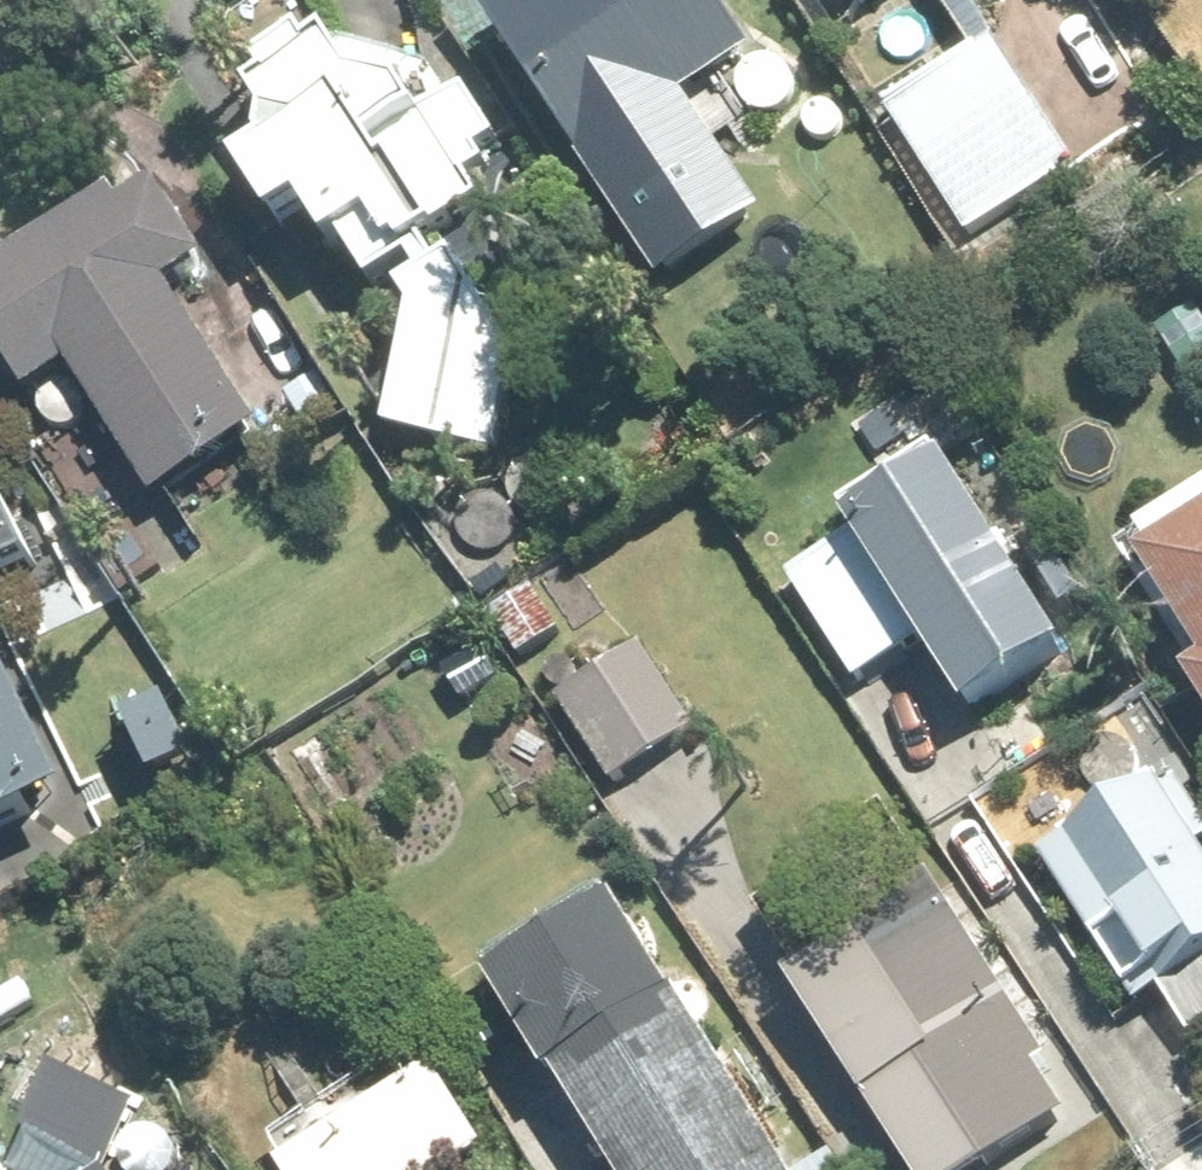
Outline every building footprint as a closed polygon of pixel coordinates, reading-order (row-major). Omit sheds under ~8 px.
[(498,31),(667,290),(771,222),(698,110),(702,107),(705,111),(726,98),(721,91),(764,63),(723,0),(545,0),(498,31)] [(863,11),(880,0),(856,0),(863,11)] [(888,115),(970,236),(1076,165),(995,42),(888,115)] [(247,182),(285,241),(313,222),(339,260),(351,253),(379,299),(398,288),(417,321),(394,440),(500,463),(528,339),(507,333),(463,264),(457,270),(445,250),(452,245),(444,232),(487,206),(472,184),(491,172),(484,159),(504,144),(474,95),(458,105),(434,69),(348,48),(262,107),(278,138),(273,166),(247,182)] [(224,274),(175,200),(138,223),(127,208),(0,291),(0,345),(40,405),(81,377),(163,504),(271,434),(183,300),(224,274)] [(1153,315),(1195,382),(1201,377),(1201,321),(1185,294),(1153,315)] [(282,391),(305,420),(334,398),(311,369),(282,391)] [(947,461),(852,522),(864,542),(799,583),(862,685),(924,646),(975,726),(1074,664),(947,461)] [(41,567),(0,485),(0,588),(41,567)] [(1154,549),(1165,567),(1154,576),(1201,652),(1201,518),(1154,549)] [(538,593),(496,619),(525,662),(566,636),(538,593)] [(77,804),(0,649),(0,843),(77,804)] [(648,654),(560,713),(615,793),(702,733),(648,654)] [(446,678),(465,707),(495,687),(476,658),(446,678)] [(134,735),(164,791),(203,771),(174,715),(134,735)] [(302,771),(332,812),(361,791),(332,750),(302,771)] [(1201,851),(1201,813),(1183,784),(1164,797),(1160,791),(1044,867),(1141,1013),(1166,996),(1197,1043),(1201,1039),(1201,853),(1201,852),(1201,851)] [(911,1169),(992,1169),(1068,1119),(1040,1074),(1052,1067),(934,886),(856,938),(863,949),(794,994),(911,1169)] [(492,976),(506,998),(497,1003),(559,1097),(564,1094),(613,1169),(789,1169),(688,1012),(686,1015),(611,900),(492,976)] [(92,1013),(16,1060),(37,1094),(113,1049),(92,1013)] [(278,1144),(295,1169),(481,1169),(494,1162),(442,1083),(431,1090),(411,1059),(278,1144)] [(837,1156),(815,1169),(847,1169),(837,1156)]
